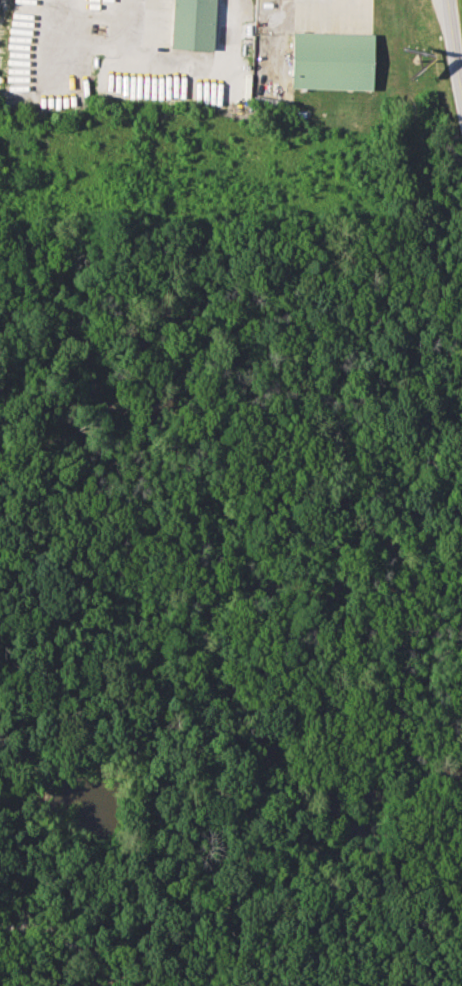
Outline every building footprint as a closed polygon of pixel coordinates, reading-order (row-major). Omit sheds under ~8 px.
[(170,48),(213,50),(215,0),(172,0),(170,48)] [(373,33),(291,31),(290,88),(372,90),(373,33)]
